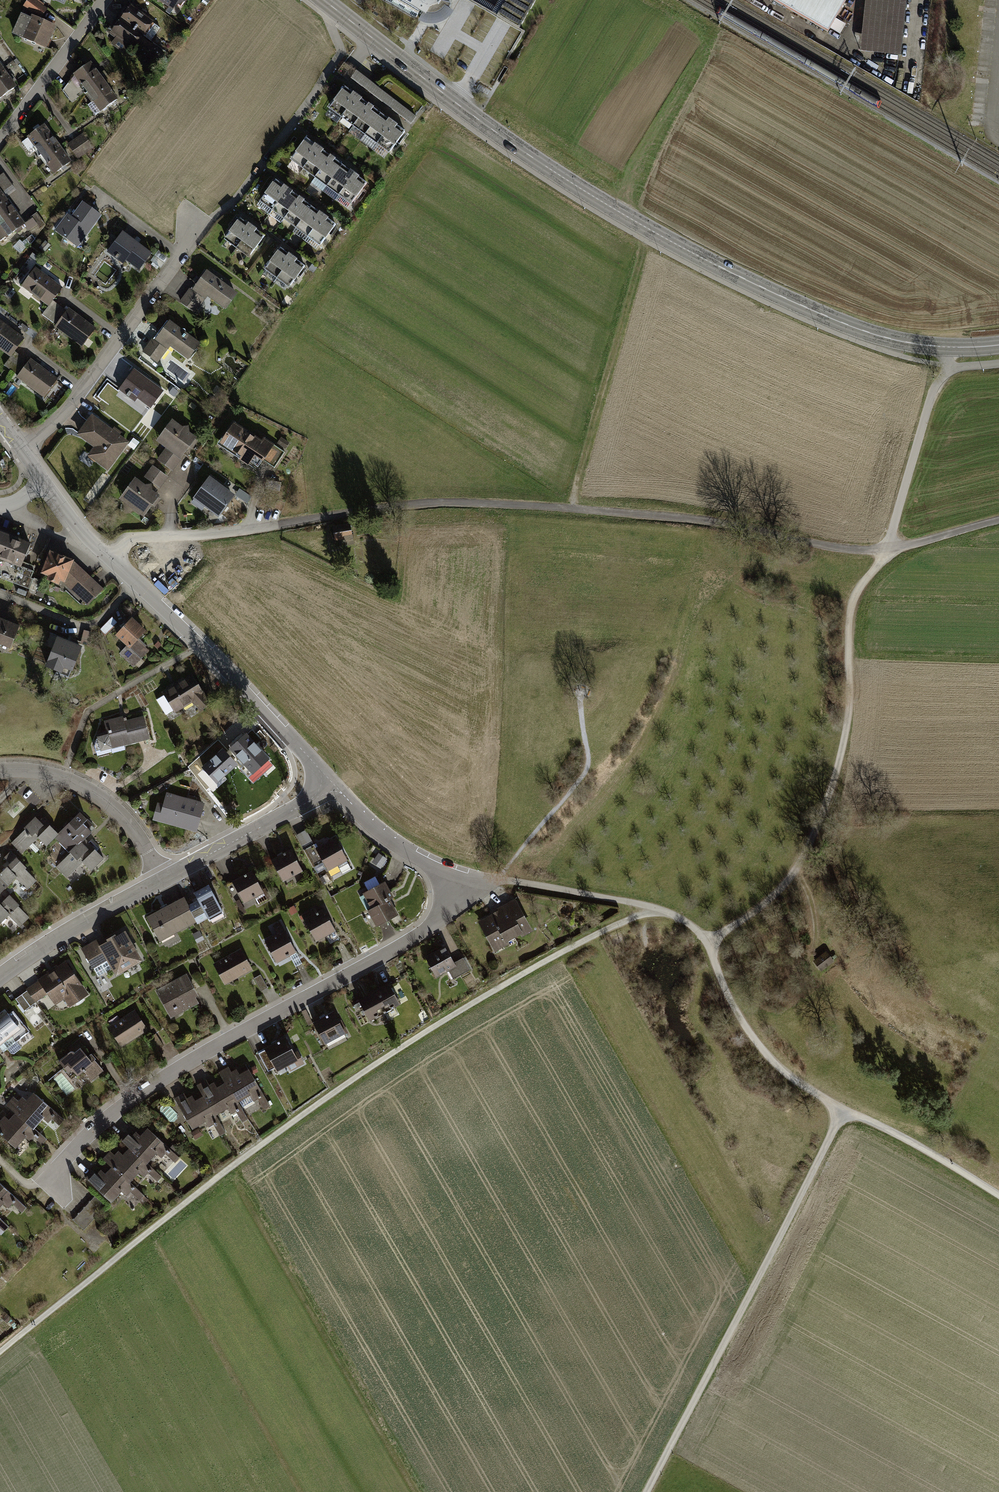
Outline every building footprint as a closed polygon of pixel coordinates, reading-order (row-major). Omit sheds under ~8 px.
[(23,4),(38,15),(44,7),(35,0),(25,0),(23,4)] [(173,8),(179,0),(161,0),(173,8)] [(418,19),(418,21),(425,23),(435,24),(444,21),(450,15),(452,9),(449,8),(450,2),(443,0),(385,0),(418,19)] [(496,16),(519,29),(536,0),(505,0),(496,16)] [(779,2),(830,31),(848,0),(780,0),(779,2)] [(862,51),(902,56),(908,0),(868,0),(862,51)] [(127,3),(118,16),(144,35),(153,21),(127,3)] [(53,25),(29,15),(20,36),(44,46),(53,25)] [(144,35),(118,16),(101,38),(122,53),(129,44),(134,48),(144,35)] [(842,33),(847,23),(839,20),(834,30),(842,33)] [(76,76),(64,87),(71,97),(84,87),(88,92),(106,80),(92,60),(74,72),(76,76)] [(4,67),(0,70),(0,99),(17,87),(4,67)] [(89,104),(95,114),(118,99),(106,80),(88,92),(94,101),(89,104)] [(490,90),(480,84),(477,89),(487,95),(490,90)] [(356,94),(343,85),(325,110),(337,119),(356,94)] [(368,103),(356,94),(337,119),(350,128),(368,103)] [(380,112),(368,103),(350,128),(362,137),(380,112)] [(393,121),(380,112),(362,137),(375,146),(393,121)] [(405,130),(393,121),(375,146),(387,155),(405,130)] [(58,142),(46,124),(21,141),(28,151),(34,147),(39,155),(58,142)] [(82,134),(68,143),(77,156),(90,147),(82,134)] [(318,145),(306,136),(287,162),(300,171),(318,145)] [(71,161),(58,142),(39,155),(53,174),(71,161)] [(331,154),(318,145),(300,171),(312,180),(331,154)] [(343,163),(331,154),(312,180),(325,189),(343,163)] [(356,172),(343,163),(325,189),(337,197),(356,172)] [(368,181),(356,172),(337,197),(350,206),(368,181)] [(286,188),(274,179),(255,204),(268,213),(286,188)] [(12,205),(0,188),(0,213),(12,205)] [(290,190),(286,188),(268,213),(280,222),(288,211),(296,200),(299,196),(293,192),(290,190)] [(311,205),(299,196),(296,200),(288,211),(280,222),(293,231),(311,205)] [(67,214),(57,229),(79,245),(100,216),(80,202),(70,217),(67,214)] [(0,213),(0,239),(0,240),(24,223),(12,205),(0,213)] [(324,214),(311,205),(293,231),(305,240),(324,214)] [(29,217),(35,228),(44,223),(39,212),(29,217)] [(336,223),(324,214),(305,240),(318,249),(336,223)] [(255,224),(242,215),(224,239),(237,249),(255,224)] [(268,234),(255,224),(237,249),(250,258),(268,234)] [(120,230),(105,251),(114,258),(111,262),(119,268),(125,261),(138,270),(151,252),(120,230)] [(296,253),(283,244),(265,269),(278,278),(296,253)] [(309,263),(296,253),(278,278),(291,287),(309,263)] [(54,303),(63,290),(33,268),(20,286),(50,308),(54,303)] [(206,270),(193,287),(224,310),(237,293),(206,270)] [(54,303),(50,308),(45,316),(56,324),(53,328),(83,350),(97,330),(70,311),(68,313),(54,303)] [(25,337),(0,319),(0,347),(12,356),(15,351),(25,337)] [(167,319),(143,352),(158,362),(169,348),(188,361),(200,343),(167,319)] [(15,351),(12,356),(6,364),(17,372),(14,376),(44,397),(59,378),(31,358),(30,361),(15,351)] [(136,369),(120,389),(136,401),(138,398),(151,408),(165,390),(136,369)] [(92,414),(78,434),(95,446),(88,456),(108,471),(129,442),(92,414)] [(167,448),(159,459),(174,471),(198,437),(190,432),(190,425),(184,427),(173,420),(162,435),(164,438),(161,442),(167,448)] [(247,432),(233,422),(219,443),(241,458),(239,460),(247,466),(252,458),(261,465),(264,461),(273,468),(284,452),(263,438),(261,441),(254,437),(253,439),(246,434),(247,432)] [(281,438),(278,443),(285,447),(288,443),(281,438)] [(154,467),(147,476),(148,477),(160,487),(167,477),(154,467)] [(209,476),(190,503),(197,508),(199,506),(204,510),(205,508),(219,517),(235,494),(209,476)] [(136,480),(122,497),(144,516),(159,497),(151,490),(151,484),(144,485),(136,480)] [(350,523),(332,527),(336,542),(344,540),(345,547),(355,545),(350,523)] [(0,528),(0,559),(21,568),(15,581),(28,586),(36,567),(25,562),(33,544),(3,531),(3,529),(0,528)] [(50,551),(42,574),(50,577),(48,582),(60,586),(62,581),(66,583),(74,561),(75,560),(50,551)] [(104,589),(74,561),(66,583),(89,605),(104,589)] [(132,619),(117,636),(132,649),(126,656),(137,666),(150,652),(138,642),(147,632),(132,619)] [(0,620),(0,621),(0,645),(11,650),(20,627),(0,620)] [(81,649),(59,641),(48,669),(70,677),(81,649)] [(193,674),(166,692),(164,693),(165,696),(159,700),(167,715),(174,711),(177,713),(193,704),(202,711),(212,702),(205,692),(193,674)] [(124,718),(106,722),(108,736),(100,738),(98,742),(101,752),(151,739),(145,718),(127,722),(124,718)] [(268,759),(245,736),(231,749),(245,763),(240,768),(253,782),(263,773),(258,769),(268,759)] [(235,764),(223,750),(203,768),(216,781),(235,764)] [(202,802),(169,793),(162,819),(195,828),(202,802)] [(49,842),(66,859),(81,843),(90,833),(82,825),(88,819),(80,811),(57,834),(49,842)] [(49,842),(57,834),(38,816),(11,843),(22,854),(37,839),(45,847),(49,842)] [(313,846),(309,832),(299,835),(304,849),(313,846)] [(336,835),(317,845),(329,868),(347,859),(336,835)] [(90,852),(81,843),(66,859),(56,868),(68,880),(84,863),(92,871),(104,858),(94,848),(90,852)] [(291,845),(272,855),(284,879),(302,869),(291,845)] [(387,859),(379,853),(373,862),(381,867),(387,859)] [(16,858),(0,872),(0,893),(4,889),(16,879),(26,890),(37,881),(16,858)] [(251,870),(232,879),(244,903),(263,893),(251,870)] [(363,892),(372,908),(388,899),(392,896),(383,881),(380,882),(377,877),(366,883),(369,889),(363,892)] [(195,902),(189,905),(198,923),(209,917),(210,919),(223,912),(209,885),(191,894),(195,902)] [(4,889),(0,893),(0,902),(2,904),(0,906),(0,923),(9,915),(19,926),(30,917),(4,889)] [(189,905),(184,897),(146,917),(160,943),(198,923),(189,905)] [(497,910),(477,920),(494,952),(533,932),(514,897),(496,907),(497,910)] [(398,915),(388,899),(372,908),(367,910),(377,927),(398,915)] [(315,907),(301,915),(316,942),(337,931),(324,909),(318,912),(315,907)] [(278,933),(266,939),(279,963),(290,957),(295,967),(303,963),(281,923),(274,926),(278,933)] [(97,937),(81,946),(97,975),(111,967),(114,972),(139,958),(122,928),(99,941),(97,937)] [(446,945),(425,956),(436,976),(448,970),(453,978),(470,969),(463,957),(455,961),(446,945)] [(241,949),(214,963),(224,984),(252,970),(241,949)] [(814,961),(820,970),(833,961),(826,952),(814,961)] [(65,962),(27,988),(15,997),(24,1009),(34,1002),(46,994),(53,1005),(59,1001),(64,1008),(86,993),(65,962)] [(171,983),(157,991),(171,1017),(199,1002),(195,996),(198,995),(186,972),(170,981),(171,983)] [(254,978),(261,991),(268,987),(261,974),(254,978)] [(388,982),(358,997),(369,1019),(399,1003),(388,982)] [(0,1010),(0,1049),(1,1051),(7,1047),(10,1050),(18,1044),(20,1046),(32,1037),(28,1032),(30,1030),(13,1008),(8,1012),(4,1007),(0,1010)] [(307,1009),(301,1012),(308,1025),(313,1022),(323,1042),(345,1031),(334,1010),(313,1021),(307,1009)] [(117,1016),(106,1023),(120,1046),(146,1030),(134,1010),(119,1019),(117,1016)] [(285,1034),(263,1046),(265,1049),(259,1053),(268,1070),(274,1067),(276,1070),(286,1065),(289,1070),(304,1062),(299,1054),(296,1056),(285,1034)] [(77,1039),(67,1047),(73,1049),(80,1043),(77,1039)] [(69,1050),(58,1060),(67,1071),(70,1068),(76,1074),(81,1070),(90,1080),(102,1070),(93,1060),(95,1058),(90,1052),(87,1055),(80,1046),(73,1052),(71,1050),(69,1050)] [(180,1097),(175,1100),(198,1137),(211,1129),(217,1138),(226,1133),(216,1116),(229,1108),(227,1104),(230,1102),(233,1107),(229,1110),(238,1126),(249,1119),(239,1102),(244,1099),(246,1103),(248,1101),(250,1104),(254,1101),(261,1112),(271,1106),(248,1069),(241,1074),(237,1068),(231,1072),(228,1068),(224,1071),(219,1074),(223,1082),(216,1086),(214,1083),(210,1086),(207,1082),(202,1085),(197,1088),(203,1097),(195,1101),(192,1096),(187,1099),(185,1095),(180,1097)] [(14,1148),(24,1137),(30,1143),(33,1139),(41,1146),(46,1140),(32,1128),(43,1114),(57,1126),(62,1120),(32,1094),(29,1098),(26,1102),(20,1096),(16,1101),(13,1097),(5,1106),(13,1113),(10,1116),(7,1119),(3,1115),(0,1118),(0,1136),(14,1148)] [(88,1174),(85,1177),(116,1207),(127,1195),(135,1203),(142,1195),(128,1182),(139,1170),(135,1167),(138,1164),(142,1169),(139,1173),(152,1185),(161,1176),(146,1162),(150,1158),(153,1161),(155,1159),(158,1161),(161,1157),(170,1166),(178,1157),(146,1128),(140,1134),(136,1130),(131,1135),(127,1132),(124,1136),(119,1140),(126,1147),(120,1153),(118,1151),(114,1154),(110,1151),(107,1155),(102,1159),(110,1166),(104,1173),(99,1169),(96,1173),(92,1169),(88,1174)] [(0,1211),(2,1208),(5,1211),(8,1207),(17,1215),(25,1207),(0,1183),(0,1210),(0,1211)] [(83,1212),(92,1220),(106,1205),(96,1196),(83,1212)] [(8,1226),(0,1218),(0,1234),(8,1226)]
